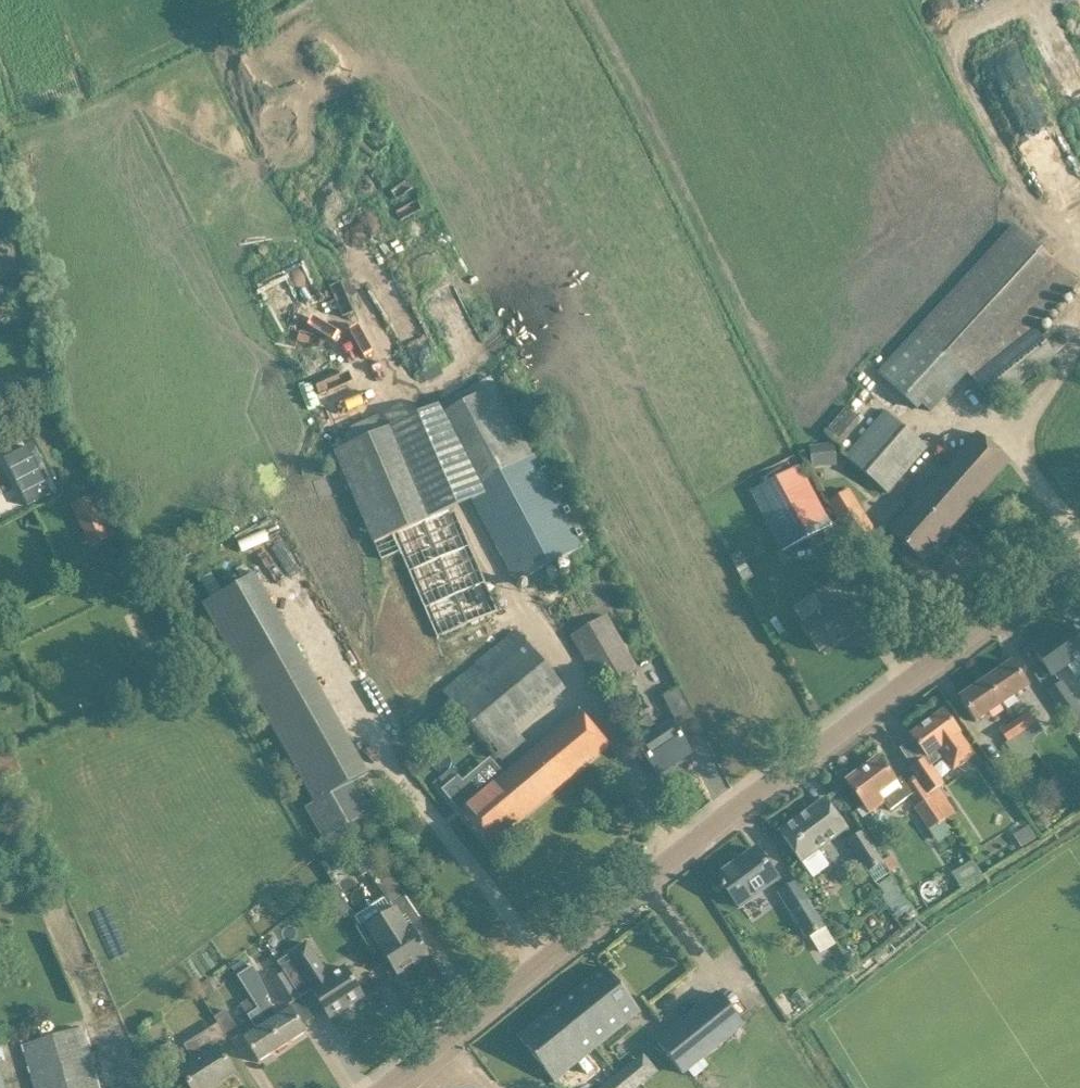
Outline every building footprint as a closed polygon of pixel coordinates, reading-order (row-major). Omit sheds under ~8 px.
[(1055,325),(1041,336),(1036,330),(1078,284),(1014,225),(883,368),(930,411),(967,372),(994,407),(1057,357),(1054,353),(1068,342),(1055,325)] [(366,277),(378,304),(403,292),(391,265),(366,277)] [(442,414),(429,421),(471,498),(516,584),(582,549),(494,386),(442,414)] [(842,407),(823,428),(836,440),(855,418),(842,407)] [(886,413),(846,458),(887,494),(927,449),(886,413)] [(404,420),(333,451),(341,469),(372,542),(380,560),(398,553),(400,552),(437,637),(497,611),(453,507),(442,511),(404,420)] [(890,533),(906,546),(922,561),(1009,462),(977,433),(890,533)] [(808,447),(812,469),(835,466),(831,443),(808,447)] [(28,445),(4,457),(28,505),(52,493),(28,445)] [(798,466),(751,491),(783,549),(830,526),(798,466)] [(849,489),(829,502),(859,553),(879,540),(849,489)] [(74,504),(91,546),(119,535),(102,492),(74,504)] [(800,626),(806,634),(819,652),(832,643),(834,646),(860,628),(840,602),(828,611),(825,608),(800,626)] [(605,615),(571,636),(603,689),(637,669),(605,615)] [(1035,652),(1047,670),(1051,675),(1066,665),(1067,666),(1070,665),(1075,673),(1079,670),(1079,633),(1076,635),(1068,625),(1055,634),(1057,637),(1035,652)] [(515,631),(443,692),(501,761),(524,741),(511,725),(560,684),(515,631)] [(1012,663),(986,681),(1002,705),(1028,687),(1012,663)] [(959,699),(971,717),(975,722),(1002,705),(986,681),(959,699)] [(1048,692),(1068,723),(1079,714),(1079,712),(1062,683),(1048,692)] [(678,688),(662,696),(676,722),(692,713),(678,688)] [(911,735),(924,752),(928,758),(945,745),(958,763),(973,752),(959,735),(960,734),(943,711),(911,735)] [(1027,711),(1013,720),(1028,741),(1041,732),(1027,711)] [(441,790),(475,830),(489,846),(608,745),(580,712),(502,779),(494,769),(469,790),(452,769),(440,780),(446,787),(441,790)] [(1069,722),(1077,734),(1079,733),(1079,714),(1069,722)] [(632,728),(637,735),(642,744),(639,746),(658,775),(674,764),(672,761),(688,750),(671,725),(659,733),(649,718),(632,728)] [(1028,741),(1013,720),(1000,730),(1015,750),(1011,753),(1018,764),(1035,752),(1028,741)] [(908,787),(901,777),(896,781),(879,759),(847,783),(864,806),(865,805),(871,813),(884,803),(890,811),(911,795),(918,805),(915,808),(929,829),(938,843),(953,834),(918,779),(908,787)] [(923,760),(912,767),(933,798),(940,808),(947,819),(956,814),(938,787),(944,783),(931,766),(928,767),(923,760)] [(353,780),(304,808),(324,840),(372,812),(353,780)] [(779,832),(792,850),(801,863),(802,863),(814,879),(830,867),(818,851),(846,830),(824,799),(779,832)] [(1013,835),(1021,848),(1036,839),(1027,825),(1013,835)] [(864,832),(849,841),(868,870),(881,862),(883,861),(864,832)] [(362,875),(367,872),(390,904),(404,893),(381,862),(371,846),(351,861),(362,875)] [(717,878),(730,895),(739,907),(777,879),(755,850),(717,878)] [(883,861),(881,862),(887,871),(895,866),(889,857),(883,861)] [(951,873),(960,886),(981,873),(972,860),(951,873)] [(797,882),(779,893),(807,937),(824,926),(797,882)] [(894,917),(909,907),(895,887),(880,897),(894,917)] [(380,946),(386,956),(398,974),(427,956),(410,928),(407,930),(396,911),(379,922),(391,940),(380,946)] [(290,955),(278,963),(284,972),(300,998),(312,991),(318,1000),(330,1018),(363,997),(352,979),(345,968),(329,979),(316,960),(305,941),(288,952),(290,955)] [(251,996),(250,997),(252,999),(258,1010),(268,1024),(282,1048),(306,1032),(295,1014),(291,1009),(278,1017),(268,1001),(266,998),(269,997),(260,977),(253,967),(238,976),(251,996)] [(554,1082),(571,1068),(641,1012),(605,968),(518,1038),(554,1082)] [(284,972),(270,980),(287,1006),(300,998),(284,972)] [(244,1039),(247,1044),(258,1063),(282,1048),(268,1024),(258,1010),(252,999),(250,997),(240,1003),(257,1031),(244,1039)] [(717,997),(659,1043),(681,1072),(739,1026),(717,997)] [(225,1009),(214,1016),(229,1041),(241,1034),(225,1009)] [(34,1087),(98,1087),(80,1028),(22,1046),(34,1087)] [(187,1082),(191,1087),(213,1087),(211,1086),(233,1073),(208,1031),(185,1045),(196,1062),(181,1072),(187,1082)] [(154,1052),(168,1072),(183,1061),(170,1042),(154,1052)] [(602,1087),(634,1087),(642,1082),(630,1065),(602,1087)]
